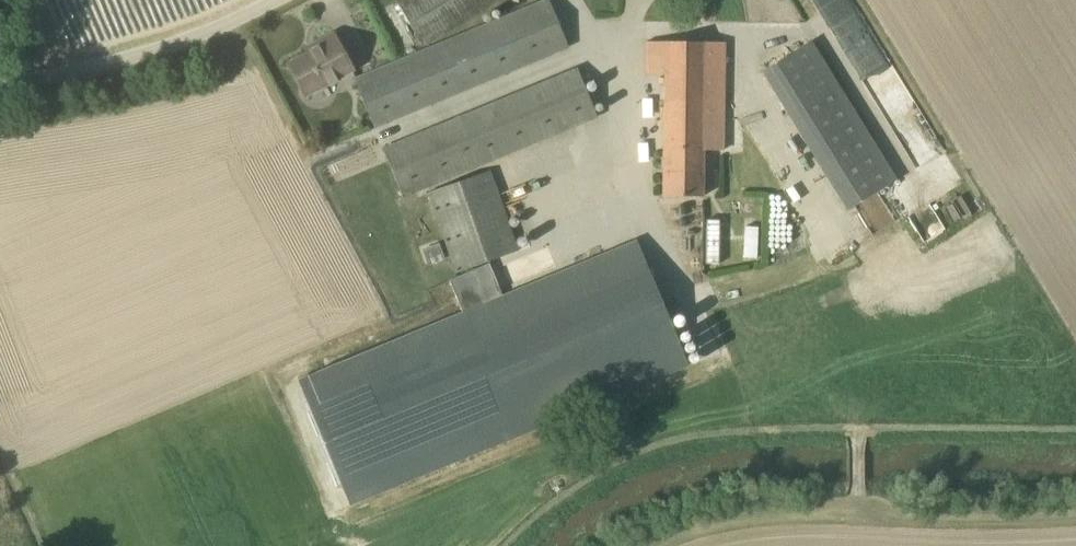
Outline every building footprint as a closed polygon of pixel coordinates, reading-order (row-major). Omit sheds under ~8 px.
[(548,0),(540,0),(355,79),(375,127),(568,45),(548,0)] [(427,43),(501,0),(402,0),(427,43)] [(305,97),(354,70),(334,33),(314,44),(316,48),(288,64),(305,97)] [(845,209),(895,179),(810,40),(760,70),(845,209)] [(724,46),(710,46),(650,45),(650,72),(663,72),(662,197),(705,198),(705,150),(724,150),(724,67),(724,46)] [(578,67),(385,150),(405,197),(598,115),(578,67)] [(491,172),(430,194),(459,270),(486,261),(519,249),(491,172)] [(756,223),(743,223),(743,262),(756,262),(756,223)] [(707,229),(706,262),(719,262),(720,229),(707,229)] [(489,263),(450,280),(463,311),(299,379),(351,505),(688,365),(636,239),(502,295),(489,263)] [(771,242),(770,260),(781,261),(783,243),(771,242)]
